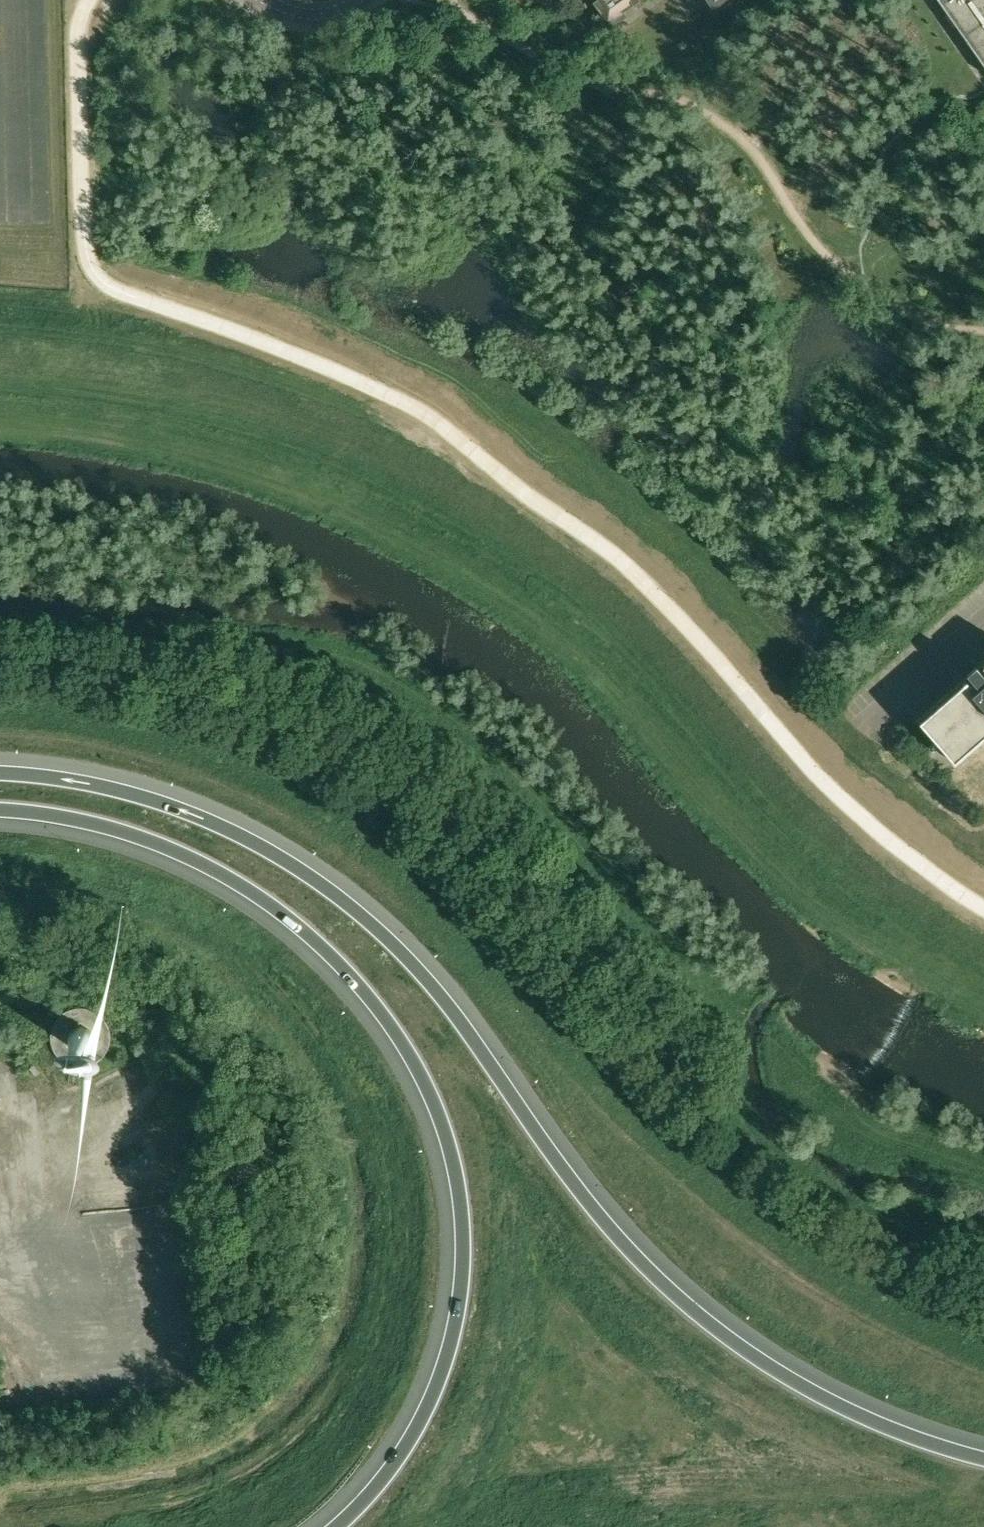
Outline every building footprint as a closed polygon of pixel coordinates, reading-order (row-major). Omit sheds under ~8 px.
[(634,3),(638,0),(594,0),(603,14),(597,16),(607,31),(626,17),(622,11),(634,3)] [(714,8),(726,0),(708,0),(714,8)] [(983,65),(983,0),(939,0),(983,65)] [(983,738),(983,667),(921,723),(956,763),(983,738)] [(70,1013),(67,1015),(64,1016),(62,1018),(58,1022),(55,1027),(54,1032),(53,1036),(53,1043),(54,1048),(56,1051),(58,1056),(62,1059),(65,1062),(69,1064),(74,1066),(79,1067),(81,1067),(85,1067),(88,1066),(92,1065),(95,1063),(97,1061),(99,1060),(102,1057),(104,1054),(106,1051),(107,1048),(108,1043),(109,1042),(109,1038),(108,1034),(108,1031),(106,1027),(105,1024),(103,1021),(101,1019),(98,1017),(96,1015),(94,1014),(91,1013),(88,1012),(84,1011),(82,1011),(78,1011),(75,1011),(73,1012),(70,1013)]
